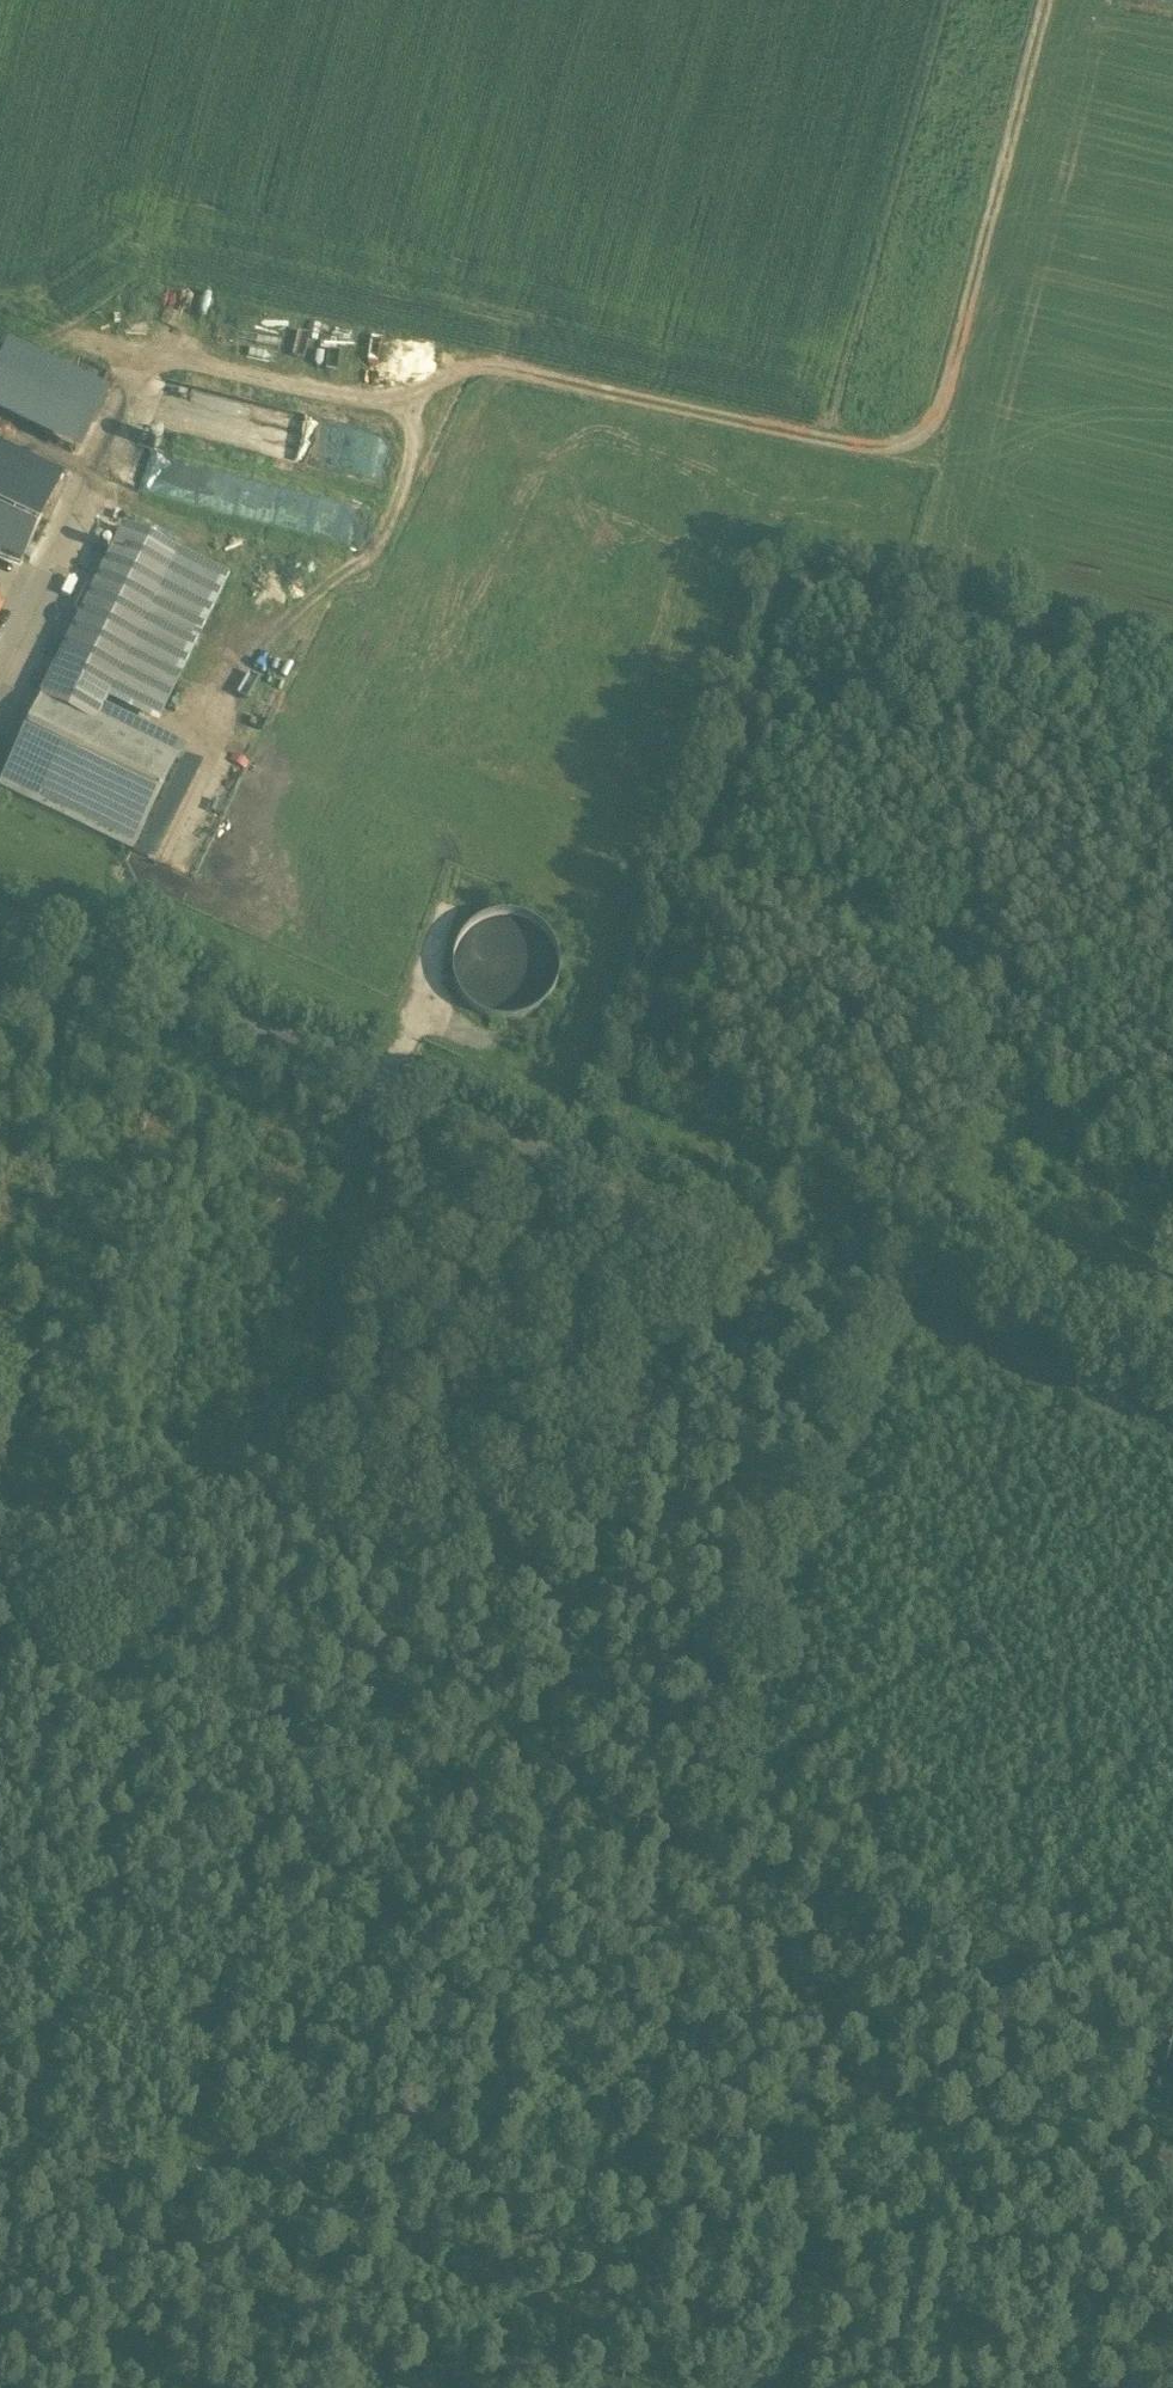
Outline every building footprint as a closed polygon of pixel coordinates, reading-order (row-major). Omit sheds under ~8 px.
[(106,387),(1,340),(0,342),(0,418),(77,452),(106,387)] [(0,471),(0,500),(43,520),(54,497),(0,471)] [(0,500),(0,550),(23,561),(43,520),(0,500)] [(121,536),(58,667),(109,692),(172,561),(121,536)] [(178,758),(44,693),(1,783),(134,848),(178,758)] [(504,1021),(565,967),(507,903),(450,953),(497,1005),(493,1009),(504,1021)]
